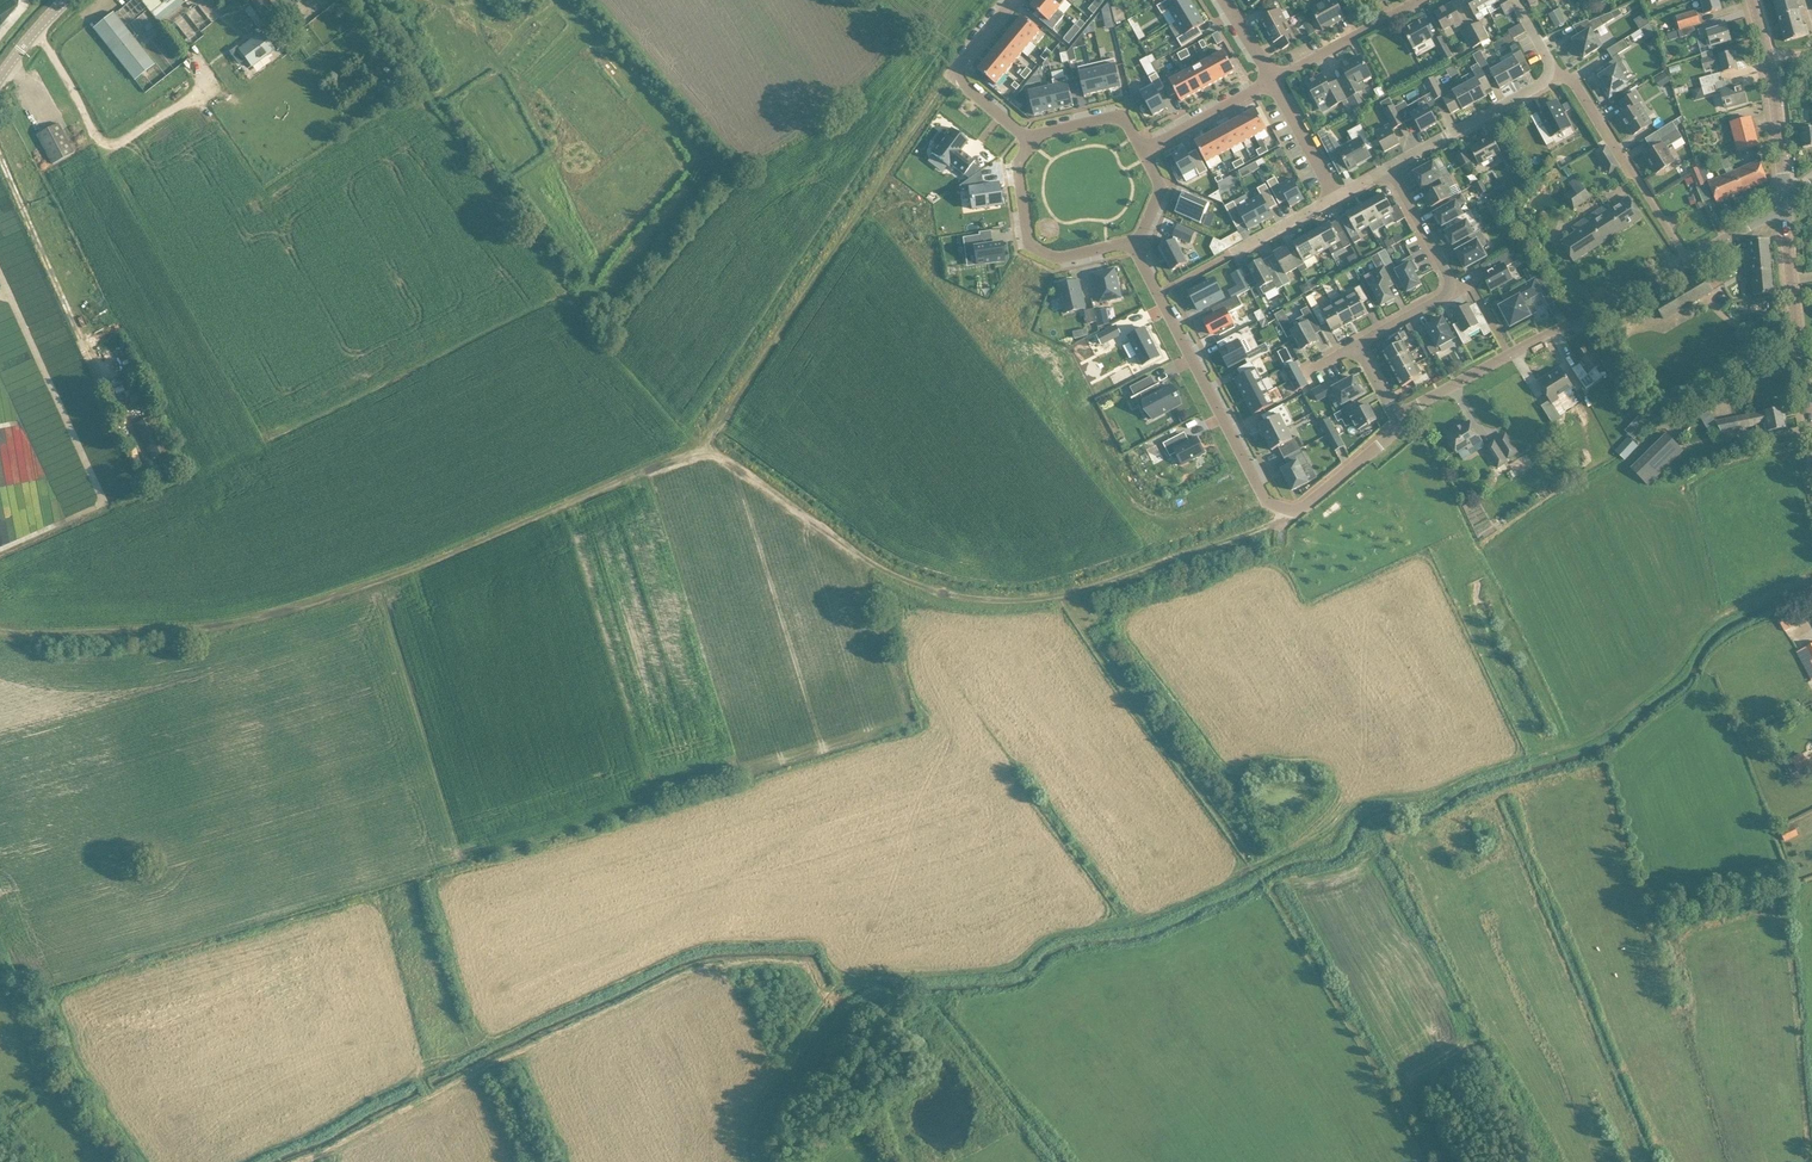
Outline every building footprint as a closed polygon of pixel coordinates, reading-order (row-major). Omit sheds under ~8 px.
[(279,12),(272,0),(255,0),(265,19),(279,12)] [(1031,6),(1049,21),(1058,10),(1045,0),(1036,0),(1031,6)] [(1058,10),(1066,0),(1045,0),(1058,10)] [(1103,3),(1099,0),(1096,0),(1093,4),(1098,8),(1103,3)] [(1176,22),(1196,10),(1190,0),(1184,0),(1182,1),(1182,0),(1167,0),(1157,6),(1162,14),(1169,10),(1176,22)] [(1321,2),(1310,8),(1323,31),(1339,22),(1338,21),(1344,17),(1345,19),(1346,18),(1336,0),(1320,0),(1321,2)] [(1471,7),(1478,20),(1484,17),(1481,12),(1487,9),(1483,0),(1467,0),(1471,7)] [(1487,9),(1493,6),(1496,10),(1502,7),(1506,15),(1514,11),(1509,0),(1483,0),(1487,9)] [(1703,8),(1705,15),(1710,13),(1721,10),(1718,0),(1701,0),(1703,8)] [(1774,5),(1785,41),(1805,36),(1796,0),(1791,0),(1774,5)] [(1109,1),(1102,10),(1103,16),(1112,13),(1109,1)] [(1265,21),(1262,22),(1267,31),(1286,21),(1279,8),(1277,9),(1274,3),(1269,6),(1272,12),(1263,17),(1265,21)] [(206,34),(197,24),(207,16),(198,4),(171,25),(189,47),(206,34)] [(1094,14),(1098,8),(1093,4),(1089,9),(1094,14)] [(1435,13),(1440,24),(1444,30),(1454,25),(1456,28),(1463,24),(1452,4),(1435,13)] [(1551,12),(1557,27),(1567,23),(1561,8),(1551,12)] [(1622,14),(1619,9),(1611,13),(1615,19),(1622,14)] [(1196,10),(1176,22),(1184,35),(1177,39),(1182,47),(1203,35),(1198,27),(1204,23),(1196,10)] [(1696,11),(1676,17),(1680,30),(1694,26),(1700,23),(1698,17),(1696,11)] [(155,64),(113,12),(93,28),(135,80),(155,64)] [(1124,13),(1113,15),(1115,23),(1126,20),(1124,13)] [(1603,46),(1594,32),(1615,19),(1611,13),(1589,22),(1588,20),(1573,26),(1579,36),(1573,40),(1578,48),(1576,49),(1581,56),(1582,55),(1584,58),(1603,46)] [(1022,16),(1013,27),(1031,42),(1040,31),(1022,16)] [(1136,25),(1133,18),(1128,20),(1132,27),(1136,25)] [(1081,29),(1085,24),(1080,19),(1076,25),(1081,29)] [(1403,31),(1409,41),(1413,49),(1434,37),(1424,19),(1403,31)] [(1286,21),(1267,31),(1267,32),(1265,33),(1269,40),(1271,39),(1272,40),(1274,39),(1276,42),(1278,41),(1282,50),(1302,39),(1294,25),(1289,27),(1286,21)] [(1480,22),(1472,27),(1481,43),(1482,43),(1485,48),(1492,44),(1489,39),(1490,39),(1480,22)] [(1512,29),(1517,38),(1527,31),(1522,23),(1512,29)] [(1649,23),(1640,29),(1647,40),(1654,36),(1649,23)] [(1142,38),(1148,36),(1143,26),(1138,28),(1142,38)] [(1680,30),(1668,33),(1671,41),(1696,33),(1694,26),(1680,30)] [(1726,26),(1711,30),(1710,28),(1699,31),(1701,38),(1697,39),(1702,54),(1706,53),(1713,50),(1712,46),(1731,40),(1726,26)] [(1013,27),(1004,38),(1022,53),(1031,42),(1013,27)] [(1481,43),(1472,27),(1464,31),(1473,48),(1481,43)] [(262,32),(239,49),(245,58),(252,67),(275,50),(262,32)] [(1223,41),(1218,32),(1212,35),(1217,44),(1223,41)] [(1074,38),(1068,34),(1064,39),(1069,44),(1074,38)] [(1514,40),(1513,39),(1510,34),(1502,38),(1506,45),(1514,40)] [(1442,36),(1433,41),(1444,62),(1453,57),(1442,36)] [(1004,38),(996,48),(1014,63),(1022,53),(1004,38)] [(1624,39),(1607,50),(1612,58),(1630,48),(1624,39)] [(1207,46),(1203,40),(1199,42),(1202,49),(1207,46)] [(1515,57),(1503,64),(1512,80),(1523,76),(1525,75),(1519,65),(1526,61),(1516,43),(1509,47),(1515,57)] [(1069,49),(1067,52),(1069,61),(1076,60),(1073,49),(1073,45),(1069,49)] [(238,63),(245,58),(239,49),(236,46),(229,51),(238,63)] [(996,48),(987,58),(1005,73),(1014,63),(996,48)] [(1049,57),(1052,53),(1047,49),(1044,53),(1049,57)] [(1190,55),(1187,49),(1182,51),(1186,58),(1190,55)] [(1186,58),(1182,51),(1177,54),(1181,61),(1186,58)] [(1224,51),(1213,57),(1224,78),(1235,71),(1224,51)] [(1067,52),(1060,54),(1062,63),(1069,61),(1067,52)] [(1480,52),(1473,56),(1483,73),(1489,69),(1480,52)] [(1733,52),(1721,55),(1719,55),(1719,56),(1701,60),(1704,69),(1721,65),(1723,72),(1737,69),(1733,52)] [(1049,57),(1044,53),(1040,57),(1045,61),(1047,59),(1049,57)] [(1152,64),(1156,61),(1153,54),(1148,57),(1152,64)] [(1347,78),(1338,83),(1347,99),(1349,102),(1354,111),(1359,108),(1353,99),(1351,100),(1350,97),(1362,91),(1358,84),(1371,76),(1360,56),(1344,65),(1343,63),(1340,64),(1347,78)] [(1477,78),(1465,85),(1474,101),(1485,97),(1487,96),(1487,95),(1481,84),(1487,81),(1483,73),(1473,56),(1467,59),(1477,78)] [(1213,57),(1202,63),(1213,83),(1224,78),(1213,57)] [(987,58),(978,69),(996,84),(1005,73),(987,58)] [(1102,62),(1109,90),(1122,87),(1115,59),(1102,62)] [(1619,64),(1616,59),(1606,65),(1609,70),(1599,76),(1604,83),(1601,85),(1609,98),(1618,92),(1617,90),(1628,83),(1623,74),(1628,71),(1622,62),(1619,64)] [(1091,65),(1097,93),(1109,90),(1102,62),(1091,65)] [(1202,63),(1191,69),(1203,89),(1213,83),(1202,63)] [(1490,71),(1494,79),(1500,89),(1502,88),(1512,80),(1503,64),(1490,71)] [(1085,96),(1097,93),(1091,65),(1078,67),(1085,96)] [(1032,71),(1027,67),(1024,71),(1029,75),(1032,71)] [(1191,69),(1181,74),(1192,95),(1203,89),(1191,69)] [(1029,75),(1024,71),(1020,75),(1025,79),(1029,75)] [(1167,109),(1158,91),(1165,88),(1157,73),(1149,77),(1152,84),(1140,91),(1153,116),(1167,109)] [(1721,73),(1700,78),(1702,88),(1716,83),(1723,82),(1721,73)] [(1181,74),(1169,80),(1176,93),(1181,101),(1192,95),(1181,74)] [(1306,83),(1312,93),(1318,104),(1326,100),(1331,108),(1347,99),(1338,83),(1329,88),(1322,74),(1306,83)] [(1052,80),(1054,85),(1060,108),(1073,105),(1067,76),(1052,80)] [(1425,81),(1434,101),(1444,96),(1434,76),(1425,81)] [(384,80),(377,86),(385,96),(392,91),(384,80)] [(1176,93),(1169,80),(1163,84),(1170,96),(1176,93)] [(1020,86),(1015,82),(1012,86),(1017,90),(1020,86)] [(1716,83),(1702,88),(1695,89),(1697,96),(1704,94),(1704,95),(1718,91),(1716,83)] [(1054,85),(1042,88),(1048,111),(1060,108),(1054,85)] [(1453,92),(1442,98),(1451,114),(1461,108),(1462,110),(1464,108),(1474,101),(1465,85),(1452,92),(1453,92)] [(1674,89),(1675,94),(1688,91),(1687,85),(1674,89)] [(1742,85),(1730,88),(1721,90),(1725,108),(1746,102),(1742,85)] [(1048,111),(1042,88),(1029,91),(1034,114),(1048,111)] [(1636,92),(1630,96),(1620,102),(1626,111),(1620,114),(1633,135),(1652,123),(1639,103),(1641,102),(1636,92)] [(1354,111),(1349,102),(1347,99),(1342,102),(1344,105),(1349,113),(1354,111)] [(1386,108),(1383,110),(1394,129),(1403,124),(1404,123),(1395,107),(1395,108),(1391,100),(1383,104),(1386,108)] [(1544,123),(1537,127),(1547,146),(1555,142),(1552,136),(1571,127),(1557,101),(1538,112),(1544,123)] [(1405,102),(1395,107),(1404,123),(1413,118),(1421,132),(1438,123),(1428,105),(1419,110),(1415,103),(1408,106),(1405,102)] [(1573,108),(1570,102),(1562,106),(1566,112),(1573,108)] [(1256,109),(1243,116),(1255,136),(1267,130),(1256,109)] [(1243,116),(1231,122),(1243,143),(1255,136),(1243,116)] [(1673,121),(1676,126),(1683,122),(1681,116),(1673,121)] [(1750,117),(1730,123),(1738,151),(1758,146),(1750,117)] [(1231,122),(1219,129),(1231,149),(1243,143),(1231,122)] [(1664,143),(1646,154),(1650,160),(1649,161),(1656,173),(1674,162),(1669,154),(1671,153),(1668,147),(1682,138),(1672,122),(1657,131),(1664,143)] [(58,123),(37,134),(53,164),(74,153),(58,123)] [(1377,139),(1379,142),(1383,149),(1385,152),(1400,144),(1394,133),(1389,125),(1374,133),(1377,139)] [(1801,129),(1803,148),(1811,147),(1811,127),(1801,129)] [(931,153),(949,167),(949,166),(950,164),(963,175),(963,176),(974,161),(974,160),(973,161),(960,151),(967,141),(968,142),(968,141),(951,128),(950,128),(951,129),(945,137),(940,133),(934,142),(938,145),(932,153),(931,153)] [(1219,129),(1208,135),(1219,156),(1231,149),(1219,129)] [(1327,136),(1323,129),(1317,133),(1320,139),(1334,164),(1343,159),(1350,171),(1353,169),(1352,168),(1371,158),(1363,143),(1357,146),(1355,143),(1343,150),(1330,134),(1327,136)] [(1208,135),(1195,142),(1206,163),(1219,156),(1208,135)] [(1470,149),(1479,164),(1501,153),(1492,137),(1470,149)] [(1606,145),(1597,151),(1596,152),(1609,173),(1619,167),(1606,145)] [(1196,150),(1189,154),(1185,148),(1172,155),(1183,176),(1196,169),(1199,176),(1208,171),(1196,150)] [(1501,155),(1508,168),(1516,164),(1509,151),(1501,155)] [(1471,162),(1465,152),(1457,156),(1457,157),(1459,156),(1464,165),(1462,166),(1462,167),(1471,162)] [(1256,162),(1259,167),(1265,163),(1263,158),(1256,162)] [(1708,182),(1712,192),(1717,203),(1743,191),(1735,171),(1729,158),(1721,161),(1727,174),(1708,182)] [(1759,161),(1735,171),(1743,191),(1767,181),(1759,161)] [(1439,171),(1434,162),(1413,173),(1414,175),(1412,176),(1416,184),(1418,183),(1422,189),(1434,182),(1449,174),(1445,167),(1439,171)] [(1248,166),(1252,172),(1257,170),(1254,163),(1248,166)] [(1701,165),(1690,170),(1697,187),(1708,182),(1701,165)] [(1230,186),(1239,181),(1235,174),(1226,179),(1230,186)] [(1449,174),(1434,182),(1437,188),(1425,195),(1427,198),(1425,199),(1429,206),(1431,205),(1432,208),(1453,196),(1449,189),(1455,185),(1449,174)] [(1293,178),(1280,185),(1275,177),(1267,182),(1279,204),(1287,200),(1290,207),(1304,199),(1293,178)] [(1577,178),(1570,184),(1573,189),(1583,202),(1590,196),(1577,178)] [(1474,184),(1480,195),(1488,191),(1482,180),(1474,184)] [(993,183),(965,187),(968,208),(996,204),(993,183)] [(1250,202),(1261,222),(1273,216),(1270,210),(1277,205),(1266,184),(1257,189),(1261,196),(1250,202)] [(1223,203),(1219,190),(1209,197),(1223,203)] [(1209,203),(1184,192),(1175,212),(1201,223),(1209,203)] [(1384,193),(1371,200),(1381,219),(1392,213),(1397,222),(1405,218),(1398,204),(1392,208),(1384,193)] [(1448,206),(1442,209),(1435,213),(1437,216),(1434,217),(1438,225),(1441,223),(1442,226),(1455,219),(1463,215),(1458,206),(1465,202),(1461,194),(1446,203),(1448,206)] [(1610,201),(1602,206),(1608,210),(1622,230),(1641,218),(1628,197),(1614,207),(1610,201)] [(1371,200),(1359,207),(1369,226),(1381,219),(1371,200)] [(1248,230),(1261,222),(1250,202),(1238,208),(1234,201),(1225,206),(1236,228),(1245,223),(1248,230)] [(1575,233),(1561,243),(1574,261),(1622,230),(1608,210),(1602,206),(1571,227),(1575,233)] [(1359,207),(1346,214),(1350,220),(1343,224),(1354,243),(1361,239),(1357,232),(1369,226),(1359,207)] [(1471,211),(1463,215),(1455,219),(1458,225),(1446,232),(1447,235),(1445,236),(1449,244),(1451,242),(1453,245),(1462,240),(1474,234),(1469,225),(1476,221),(1471,211)] [(1330,223),(1318,229),(1328,248),(1340,242),(1344,249),(1351,245),(1343,232),(1337,235),(1330,223)] [(1172,242),(1161,248),(1173,270),(1187,263),(1178,246),(1181,239),(1190,243),(1195,232),(1178,225),(1174,236),(1172,242)] [(1318,229),(1305,236),(1316,255),(1328,248),(1318,229)] [(1480,230),(1474,234),(1462,240),(1465,247),(1456,251),(1465,268),(1486,257),(1481,248),(1483,247),(1485,245),(1486,242),(1485,240),(1480,230)] [(1239,232),(1222,241),(1233,246),(1243,240),(1239,232)] [(974,253),(976,265),(1004,261),(1002,243),(981,246),(981,245),(979,235),(963,238),(965,254),(974,253)] [(1316,255),(1305,236),(1293,243),(1303,262),(1304,262),(1305,264),(1308,269),(1320,262),(1316,255)] [(1769,238),(1748,240),(1754,295),(1775,293),(1769,238)] [(1392,239),(1385,243),(1388,248),(1395,244),(1392,239)] [(1220,240),(1217,247),(1220,253),(1223,251),(1228,249),(1233,246),(1222,241),(1220,240)] [(1520,244),(1512,248),(1514,252),(1516,251),(1517,253),(1523,250),(1520,244)] [(1281,266),(1274,269),(1284,286),(1291,282),(1286,274),(1298,267),(1287,246),(1274,253),(1281,266)] [(1498,267),(1482,275),(1491,291),(1512,279),(1506,267),(1518,260),(1514,252),(1512,248),(1493,258),(1498,267)] [(1378,253),(1385,265),(1396,285),(1398,289),(1404,286),(1407,292),(1408,291),(1410,292),(1415,289),(1416,287),(1421,284),(1414,272),(1417,270),(1412,261),(1396,270),(1385,249),(1378,253)] [(1376,282),(1370,285),(1381,306),(1387,303),(1388,305),(1393,302),(1392,300),(1395,299),(1387,285),(1393,282),(1395,285),(1396,285),(1385,265),(1378,253),(1371,258),(1377,269),(1371,272),(1376,282)] [(1251,266),(1249,267),(1264,295),(1276,288),(1277,290),(1284,286),(1274,269),(1268,273),(1261,260),(1259,261),(1257,261),(1252,264),(1251,266)] [(1306,269),(1308,269),(1305,264),(1298,267),(1301,272),(1305,270),(1306,269)] [(1114,268),(1093,273),(1099,301),(1120,296),(1114,268)] [(1714,268),(1703,274),(1709,284),(1713,290),(1724,284),(1714,268)] [(1334,271),(1327,275),(1330,280),(1336,276),(1334,271)] [(1703,274),(1655,303),(1664,319),(1713,290),(1709,284),(1703,274)] [(1540,286),(1545,283),(1546,283),(1540,275),(1502,296),(1506,303),(1500,306),(1511,327),(1531,316),(1531,315),(1537,312),(1530,299),(1542,292),(1540,286)] [(1211,280),(1189,292),(1198,310),(1224,296),(1220,288),(1216,290),(1211,280)] [(1238,286),(1229,291),(1233,298),(1237,296),(1249,290),(1245,280),(1237,284),(1238,286)] [(1085,308),(1079,281),(1059,286),(1065,313),(1085,308)] [(1357,294),(1345,300),(1356,320),(1368,313),(1362,303),(1368,299),(1361,285),(1355,289),(1357,294)] [(1314,294),(1309,297),(1315,307),(1320,305),(1314,294)] [(1331,301),(1334,306),(1345,326),(1356,320),(1345,300),(1342,295),(1331,301)] [(1215,314),(1204,320),(1211,334),(1218,331),(1220,335),(1235,327),(1228,313),(1242,305),(1237,296),(1233,298),(1213,309),(1215,314)] [(1467,304),(1453,312),(1458,322),(1453,325),(1464,344),(1472,340),(1467,331),(1478,325),(1484,336),(1492,332),(1482,314),(1475,317),(1467,304)] [(1345,326),(1334,306),(1321,313),(1319,309),(1313,312),(1320,326),(1327,322),(1332,333),(1345,326)] [(1315,320),(1308,307),(1301,310),(1307,322),(1291,331),(1290,328),(1292,327),(1283,310),(1274,315),(1287,338),(1293,335),(1301,350),(1318,340),(1309,324),(1315,320)] [(1097,322),(1094,309),(1085,311),(1088,324),(1097,322)] [(1106,309),(1096,311),(1100,325),(1109,323),(1106,309)] [(1261,310),(1254,313),(1259,322),(1265,318),(1261,310)] [(1429,333),(1422,337),(1428,349),(1432,355),(1432,356),(1440,351),(1438,348),(1454,339),(1442,318),(1440,319),(1439,317),(1431,321),(1433,323),(1426,327),(1429,333)] [(1259,322),(1262,328),(1269,325),(1265,318),(1259,322)] [(1087,327),(1074,330),(1075,337),(1088,333),(1087,327)] [(1231,345),(1220,351),(1228,367),(1245,358),(1248,364),(1252,362),(1271,352),(1266,343),(1258,347),(1252,336),(1253,335),(1249,327),(1228,338),(1231,345)] [(1112,328),(1097,336),(1102,344),(1117,336),(1112,328)] [(1145,328),(1128,337),(1143,365),(1160,356),(1145,328)] [(1383,351),(1390,363),(1410,353),(1403,341),(1408,338),(1404,332),(1390,339),(1393,345),(1383,351)] [(1604,342),(1599,346),(1603,352),(1608,348),(1604,342)] [(1589,346),(1574,356),(1587,374),(1602,364),(1589,346)] [(1287,349),(1279,353),(1286,366),(1294,362),(1287,349)] [(1410,353),(1390,363),(1396,375),(1416,364),(1410,353)] [(1286,366),(1284,368),(1289,378),(1290,380),(1302,374),(1300,370),(1298,366),(1296,361),(1294,362),(1286,366)] [(1241,375),(1235,379),(1241,390),(1261,380),(1252,362),(1248,364),(1238,369),(1241,375)] [(1416,364),(1396,375),(1403,386),(1413,381),(1417,387),(1430,379),(1427,373),(1422,376),(1416,364)] [(1537,381),(1544,391),(1550,400),(1541,406),(1553,425),(1562,419),(1551,401),(1573,386),(1562,369),(1547,378),(1546,376),(1537,381)] [(1308,385),(1306,380),(1302,374),(1290,380),(1296,391),(1301,389),(1308,385)] [(1594,383),(1587,374),(1580,380),(1586,389),(1594,383)] [(1171,385),(1161,391),(1157,384),(1156,385),(1151,376),(1130,387),(1135,397),(1140,394),(1153,419),(1181,404),(1178,398),(1179,397),(1178,394),(1176,395),(1171,385)] [(1317,399),(1328,393),(1329,395),(1335,391),(1342,405),(1362,394),(1358,386),(1361,385),(1357,378),(1354,379),(1353,377),(1341,384),(1337,378),(1312,391),(1317,401),(1318,401),(1317,399)] [(1247,403),(1268,392),(1261,380),(1241,390),(1247,403)] [(1253,415),(1274,404),(1268,392),(1247,403),(1253,415)] [(1357,402),(1334,415),(1338,422),(1342,419),(1346,427),(1353,423),(1358,430),(1360,429),(1361,432),(1369,427),(1367,425),(1368,424),(1369,425),(1371,424),(1371,423),(1377,420),(1371,409),(1370,410),(1368,407),(1369,406),(1368,404),(1361,408),(1357,402)] [(1722,433),(1727,432),(1739,429),(1756,425),(1756,427),(1757,427),(1759,438),(1767,437),(1770,436),(1769,431),(1787,428),(1783,407),(1716,422),(1722,433)] [(1286,427),(1280,414),(1259,425),(1265,438),(1286,427)] [(1205,415),(1197,418),(1203,432),(1210,429),(1205,415)] [(1650,423),(1641,415),(1633,423),(1643,431),(1650,423)] [(152,416),(146,419),(135,424),(152,458),(157,456),(163,467),(172,463),(166,452),(169,450),(152,416)] [(1344,446),(1337,434),(1328,418),(1320,423),(1328,439),(1335,451),(1344,446)] [(1445,434),(1450,442),(1448,443),(1452,448),(1453,447),(1457,453),(1467,448),(1468,449),(1482,441),(1470,422),(1463,426),(1461,424),(1445,434)] [(1278,447),(1293,439),(1286,427),(1265,438),(1272,450),(1278,447)] [(1182,433),(1163,443),(1170,456),(1176,453),(1182,465),(1206,453),(1197,436),(1187,442),(1182,433)] [(1630,468),(1648,486),(1684,450),(1666,433),(1630,468)] [(1506,434),(1485,447),(1498,467),(1507,462),(1506,460),(1517,452),(1506,434)] [(1298,437),(1293,439),(1278,447),(1284,458),(1301,449),(1304,447),(1298,437)] [(1629,438),(1616,452),(1624,460),(1637,446),(1629,438)] [(1161,454),(1156,445),(1146,450),(1151,459),(1161,454)] [(1301,449),(1284,458),(1288,466),(1282,469),(1293,490),(1308,482),(1301,468),(1309,464),(1301,449)] [(1780,623),(1785,631),(1792,627),(1788,619),(1780,623)] [(1798,651),(1811,678),(1811,644),(1798,651)] [(1791,758),(1798,771),(1809,765),(1802,753),(1791,758)] [(1794,827),(1781,833),(1786,841),(1798,835),(1794,827)]
